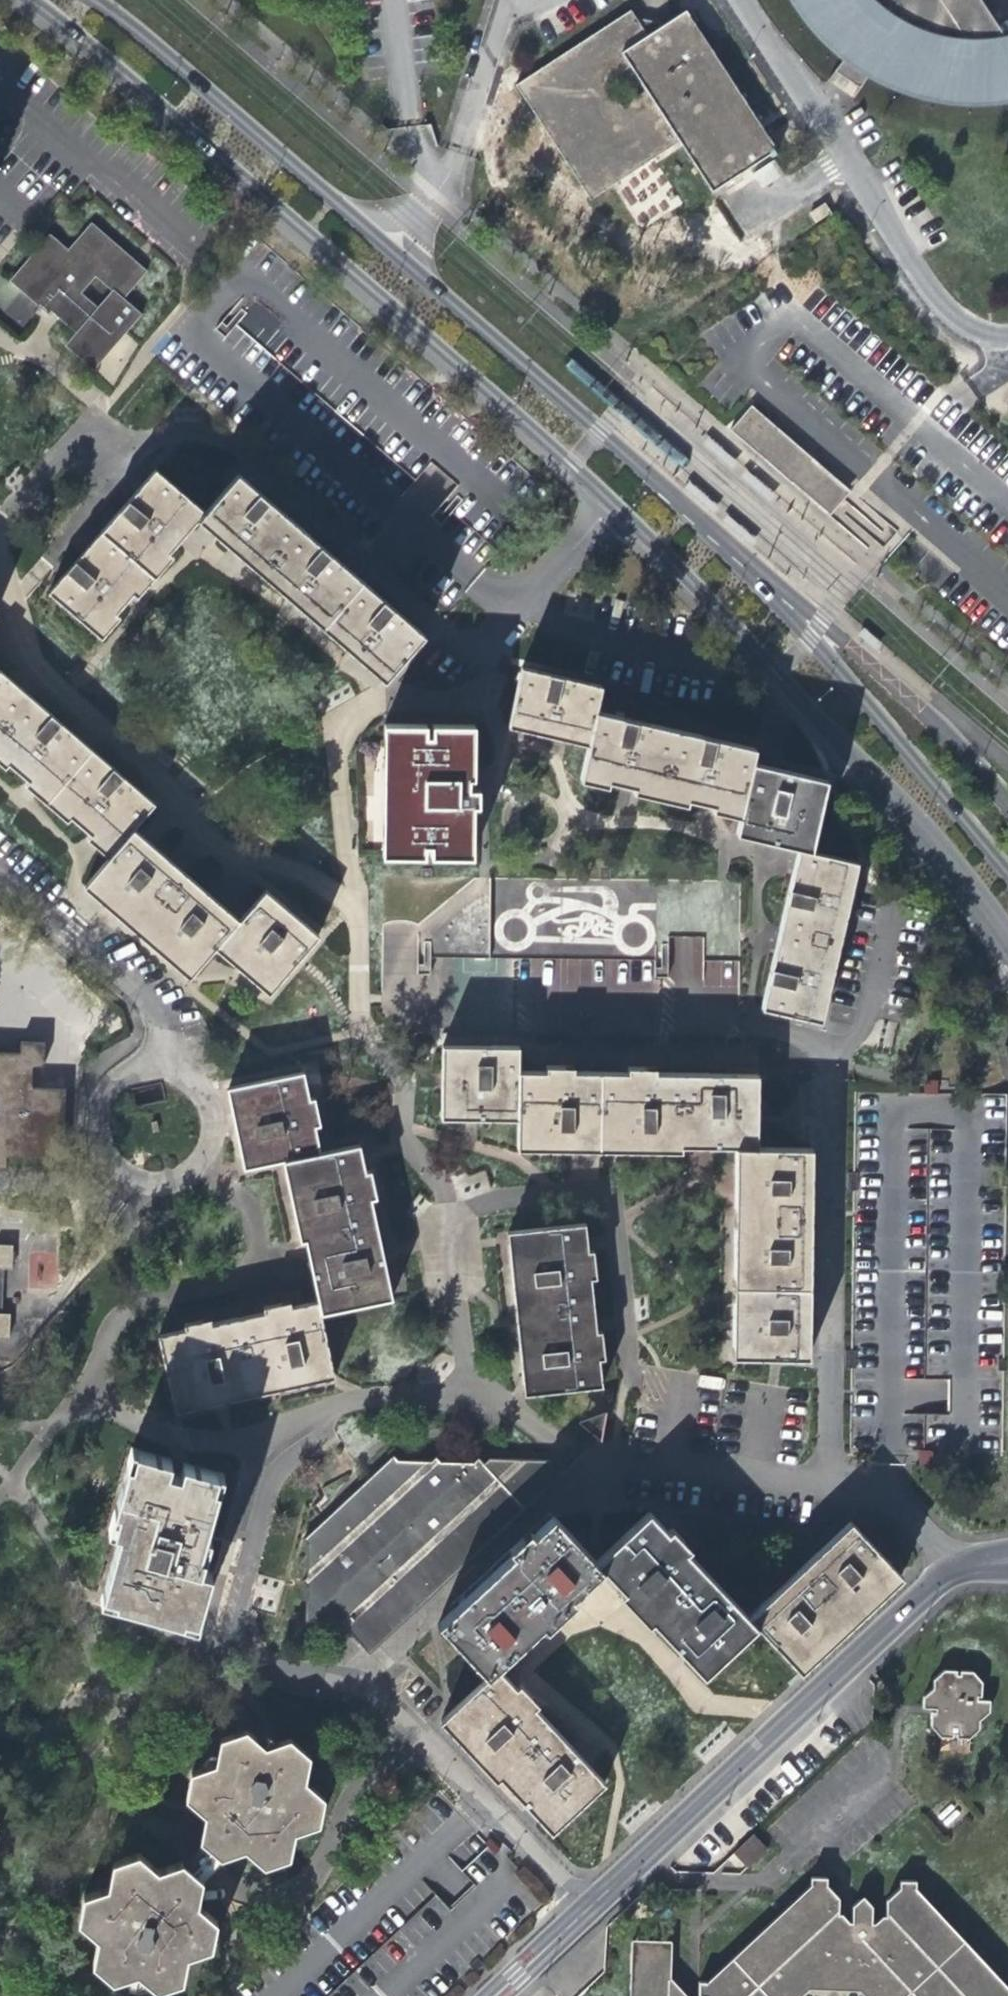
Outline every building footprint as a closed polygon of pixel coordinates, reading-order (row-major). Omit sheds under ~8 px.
[(824,33),(848,53),(833,71),(859,87),(870,68),(894,81),(935,94),(978,98),(1007,95),(1007,35),(1003,36),(979,0),(799,0),(824,33)] [(629,10),(518,85),(592,196),(677,140),(711,190),(775,147),(685,11),(659,28),(662,32),(649,40),(629,10)] [(8,281),(46,315),(49,311),(74,334),(64,346),(93,370),(113,347),(140,314),(122,298),(145,271),(91,223),(66,249),(49,234),(8,281)] [(732,431),(810,499),(830,475),(752,407),(732,431)] [(703,443),(732,469),(738,463),(708,437),(703,443)] [(155,469),(104,530),(153,572),(179,541),(197,519),(204,512),(155,469)] [(741,476),(770,502),(776,495),(746,470),(741,476)] [(238,474),(204,512),(197,519),(234,551),(259,572),(298,526),(238,474)] [(830,475),(810,499),(829,515),(849,492),(830,475)] [(362,581),(298,526),(259,572),(296,605),(323,628),(362,581)] [(104,530),(49,595),(97,637),(132,597),(153,572),(104,530)] [(424,636),(362,581),(323,628),(363,663),(384,682),(424,636)] [(603,683),(524,662),(510,723),(564,735),(591,742),(599,707),(603,683)] [(24,692),(5,675),(0,671),(0,722),(24,692)] [(0,722),(0,762),(2,765),(7,761),(28,778),(23,782),(46,801),(89,747),(69,730),(24,692),(0,722)] [(674,726),(599,707),(585,778),(611,784),(613,778),(626,780),(639,783),(639,788),(666,794),(674,726)] [(466,811),(466,803),(475,804),(475,796),(475,789),(465,789),(465,777),(466,763),(467,726),(433,726),(432,736),(425,736),(425,725),(384,725),(382,855),(424,856),(424,845),(432,845),(432,856),(464,856),(466,811)] [(759,746),(674,726),(666,794),(691,800),(692,794),(713,799),(718,800),(718,807),(744,813),(756,758),(759,746)] [(133,786),(89,747),(46,801),(65,818),(69,814),(90,832),(86,838),(108,856),(134,829),(155,805),(133,786)] [(831,777),(756,758),(744,813),(740,830),(801,844),(816,847),(831,777)] [(169,860),(134,829),(108,856),(85,883),(138,930),(185,874),(169,860)] [(860,858),(801,844),(784,923),(840,943),(850,900),(860,858)] [(213,898),(185,874),(138,930),(190,975),(216,944),(238,919),(213,898)] [(293,914),(264,889),(238,919),(216,944),(271,992),(320,936),(293,914)] [(840,943),(784,923),(773,971),(765,1006),(823,1019),(840,943)] [(566,989),(565,962),(553,962),(553,989),(566,989)] [(3,1167),(4,1156),(48,1157),(48,1169),(72,1170),(73,1146),(61,1145),(64,1088),(29,1086),(30,1065),(41,1065),(43,1042),(19,1041),(18,1052),(0,1051),(0,1167),(3,1167)] [(476,1046),(442,1046),(442,1118),(518,1118),(519,1069),(519,1046),(476,1046)] [(548,1070),(519,1069),(518,1118),(519,1146),(587,1147),(602,1147),(602,1070),(575,1071),(575,1064),(565,1064),(548,1064),(548,1070)] [(630,1071),(602,1070),(602,1147),(684,1152),(684,1145),(684,1073),(658,1073),(657,1065),(642,1065),(630,1065),(630,1071)] [(302,1069),(226,1085),(242,1166),(283,1157),(320,1149),(315,1123),(320,1122),(317,1111),(313,1096),(309,1097),(302,1069)] [(726,1075),(684,1073),(684,1145),(739,1147),(760,1147),(761,1076),(726,1075)] [(359,1143),(283,1157),(300,1237),(306,1236),(376,1221),(370,1197),(378,1195),(372,1167),(364,1169),(362,1156),(359,1143)] [(760,1147),(739,1147),(738,1215),(815,1218),(816,1148),(812,1148),(760,1147)] [(815,1218),(738,1215),(735,1285),(813,1287),(815,1218)] [(376,1221),(306,1236),(318,1301),(321,1314),(393,1295),(384,1255),(376,1221)] [(584,1223),(507,1230),(508,1242),(515,1309),(594,1302),(590,1277),(596,1276),(592,1250),(587,1250),(584,1223)] [(2,1268),(10,1268),(12,1245),(0,1244),(0,1306),(2,1268)] [(28,1259),(30,1285),(53,1284),(52,1258),(28,1259)] [(813,1287),(735,1285),(735,1357),(813,1357),(813,1287)] [(335,1378),(321,1314),(318,1301),(291,1306),(290,1301),(263,1307),(264,1312),(212,1323),(211,1318),(183,1324),(185,1329),(158,1335),(174,1412),(280,1389),(335,1378)] [(594,1302),(515,1309),(516,1321),(524,1393),(602,1385),(598,1357),(604,1357),(601,1330),(596,1330),(594,1302)] [(7,1338),(9,1313),(0,1313),(0,1338),(7,1338)] [(204,1538),(218,1487),(214,1485),(217,1472),(181,1462),(178,1474),(167,1472),(171,1459),(136,1449),(132,1463),(128,1461),(114,1511),(125,1514),(102,1594),(116,1598),(115,1602),(183,1621),(184,1617),(198,1621),(211,1571),(196,1567),(204,1538)] [(324,1635),(336,1625),(339,1622),(363,1648),(377,1635),(403,1611),(431,1584),(473,1544),(498,1521),(542,1479),(557,1465),(479,1463),(476,1459),(471,1463),(438,1462),(433,1457),(428,1462),(395,1461),(391,1456),(302,1539),(306,1544),(305,1576),(300,1581),(305,1586),(303,1620),(311,1621),(324,1635)] [(665,1630),(718,1578),(691,1550),(695,1546),(680,1531),(676,1527),(672,1530),(654,1512),(602,1561),(610,1569),(630,1589),(626,1594),(652,1624),(657,1620),(665,1630)] [(602,1561),(558,1516),(539,1533),(534,1529),(523,1540),(514,1549),(518,1553),(500,1570),(548,1623),(553,1629),(582,1601),(578,1596),(610,1569),(602,1561)] [(548,1623),(500,1570),(467,1601),(444,1623),(492,1674),(500,1668),(548,1623)] [(710,1676),(761,1625),(752,1615),(730,1591),(718,1578),(665,1630),(710,1676)] [(948,1666),(939,1674),(938,1682),(927,1691),(927,1702),(938,1703),(938,1706),(936,1707),(935,1714),(934,1721),(942,1732),(954,1733),(954,1730),(959,1731),(959,1734),(972,1735),(982,1724),(982,1717),(992,1708),(992,1697),(981,1696),(981,1691),(983,1691),(984,1677),(975,1668),(963,1667),(963,1672),(960,1672),(960,1666),(948,1666)] [(517,1688),(500,1668),(492,1674),(442,1719),(454,1733),(497,1780),(502,1776),(551,1723),(535,1707),(540,1703),(522,1684),(517,1688)] [(588,1763),(551,1723),(502,1776),(528,1805),(553,1832),(605,1782),(588,1763)] [(319,1826),(324,1799),(305,1782),(310,1757),(289,1739),(265,1748),(246,1731),(220,1740),(215,1765),(191,1773),(186,1800),(205,1816),(200,1841),(221,1859),(245,1851),(264,1868),(290,1859),(294,1834),(319,1826)] [(754,1833),(733,1852),(748,1868),(769,1849),(754,1833)] [(221,1859),(200,1841),(182,1862),(203,1880),(221,1859)] [(211,1949),(217,1922),(197,1905),(203,1880),(182,1862),(158,1871),(139,1854),(113,1863),(108,1888),(84,1896),(79,1923),(98,1939),(93,1964),(114,1982),(138,1974),(157,1991),(183,1982),(187,1957),(211,1949)] [(807,1983),(857,1985),(867,1995),(1007,1995),(1007,1985),(915,1884),(915,1878),(900,1877),(900,1883),(886,1896),(885,1920),(870,1919),(871,1904),(864,1897),(861,1896),(860,1901),(857,1901),(857,1896),(855,1896),(851,1900),(849,1918),(835,1917),(836,1896),(824,1882),(825,1874),(810,1873),(810,1877),(704,1979),(696,1979),(696,1994),(704,1995),(705,1995),(794,1995),(807,1983)] [(671,1975),(672,1938),(643,1937),(640,1995),(685,1995),(671,1975)]
